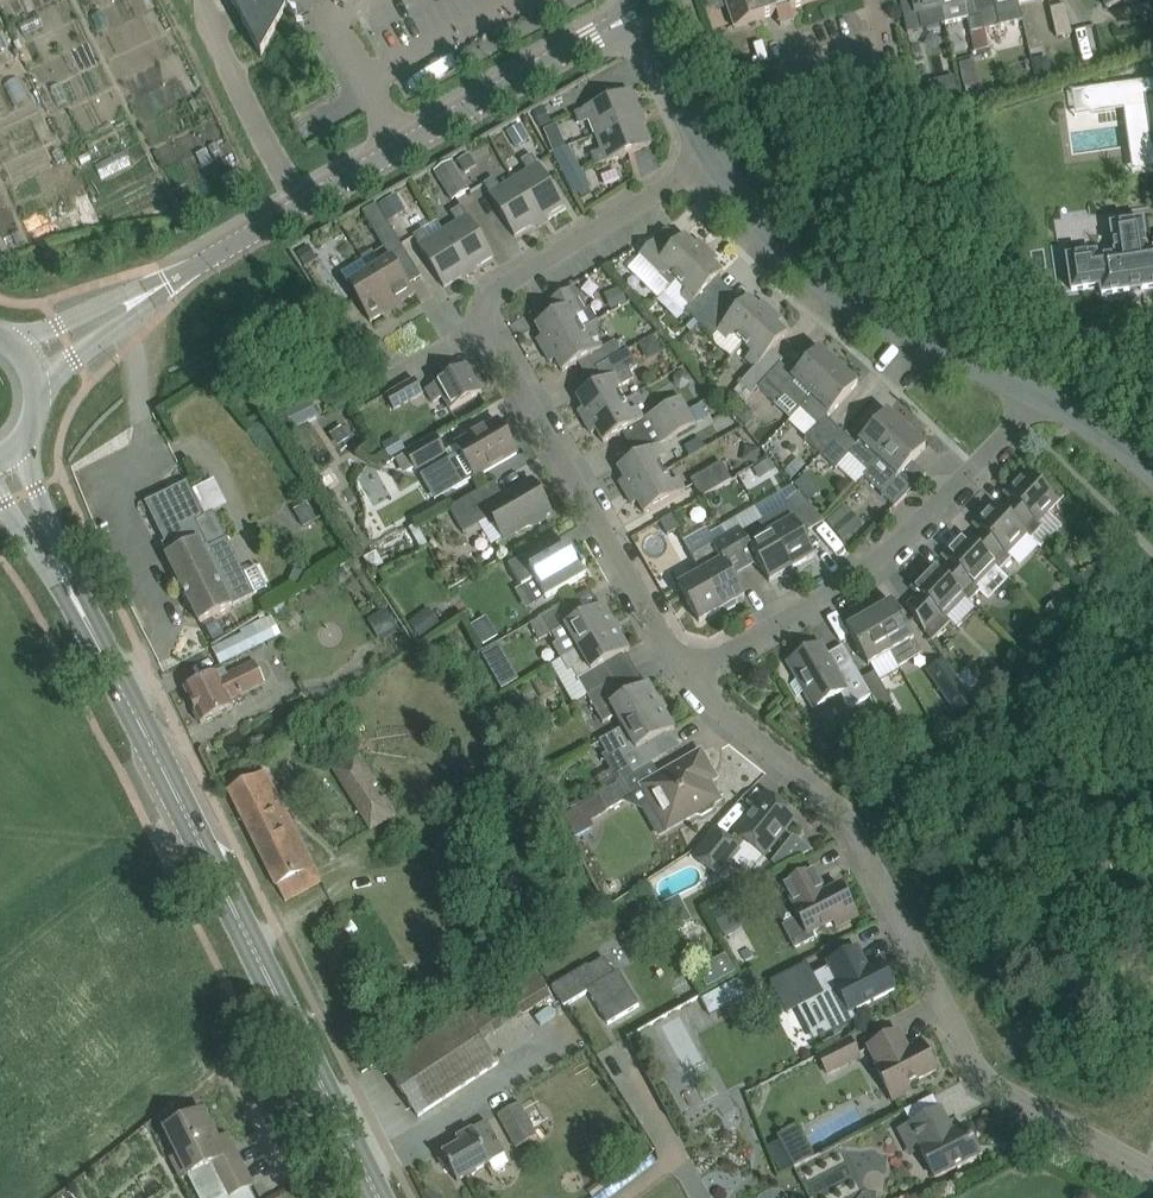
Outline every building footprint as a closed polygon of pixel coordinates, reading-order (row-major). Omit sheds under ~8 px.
[(261,55),(289,0),(231,0),(261,55)] [(734,28),(776,14),(775,8),(788,4),(790,9),(817,0),(725,0),(734,28)] [(913,2),(901,4),(907,32),(944,24),(939,0),(912,0),(913,2)] [(944,24),(968,18),(971,32),(985,29),(979,0),(939,0),(944,24)] [(985,29),(1022,20),(1018,0),(979,0),(985,29)] [(1065,5),(1050,8),(1056,36),(1072,33),(1065,5)] [(1054,79),(1049,57),(1033,60),(1039,83),(1054,79)] [(979,86),(973,60),(958,63),(964,90),(979,86)] [(960,105),(954,77),(929,82),(935,111),(960,105)] [(1152,147),(1152,84),(1144,85),(1143,83),(1142,83),(1140,82),(1124,85),(1122,85),(1121,87),(1121,88),(1088,93),(1086,94),(1084,96),(1083,99),(1082,102),(1082,105),(1083,107),(1084,110),(1086,112),(1088,114),(1091,115),(1147,107),(1152,147)] [(595,135),(641,117),(630,90),(573,112),(578,124),(589,120),(595,135)] [(550,123),(544,108),(533,113),(540,127),(550,123)] [(651,144),(641,117),(595,135),(600,149),(590,153),(595,165),(606,161),(606,162),(651,144)] [(520,123),(506,131),(515,146),(529,139),(520,123)] [(549,141),(561,136),(556,125),(544,130),(549,141)] [(576,158),(570,146),(553,156),(559,167),(574,196),(592,187),(576,158)] [(477,166),(469,154),(456,162),(464,174),(477,166)] [(526,171),(514,179),(539,220),(564,205),(539,164),(537,165),(531,155),(521,161),(526,171)] [(451,162),(436,172),(453,200),(469,190),(451,162)] [(493,177),(482,184),(514,236),(539,220),(514,179),(499,188),(493,177)] [(404,211),(394,195),(379,205),(389,221),(404,211)] [(376,254),(381,264),(369,271),(392,308),(414,294),(395,261),(406,254),(376,205),(363,212),(385,248),(376,254)] [(443,230),(469,272),(494,256),(468,215),(467,216),(461,205),(450,211),(457,222),(443,230)] [(1143,221),(1111,225),(1115,256),(1097,258),(1096,253),(1067,257),(1072,290),(1101,286),(1102,294),(1131,290),(1131,291),(1132,291),(1132,288),(1140,287),(1140,290),(1142,290),(1142,289),(1152,287),(1152,251),(1147,251),(1143,221)] [(444,287),(469,272),(443,230),(430,238),(423,228),(413,235),(420,245),(419,246),(444,287)] [(708,249),(699,240),(694,245),(685,235),(666,253),(653,240),(627,267),(658,298),(662,295),(676,280),(696,261),(708,249)] [(316,259),(308,246),(297,253),(305,266),(316,259)] [(717,258),(708,249),(696,261),(676,280),(662,295),(681,313),(685,309),(694,318),(698,322),(723,297),(710,285),(723,273),(713,263),(717,258)] [(369,271),(347,284),(370,321),(392,308),(369,271)] [(558,312),(536,325),(543,337),(537,340),(543,350),(559,341),(582,328),(597,319),(590,307),(587,309),(573,286),(550,299),(558,312)] [(621,287),(604,294),(610,309),(627,302),(621,287)] [(760,323),(772,310),(762,302),(758,306),(748,297),(736,310),(723,297),(698,322),(711,335),(717,348),(728,356),(742,342),(760,323)] [(745,358),(756,367),(733,392),(744,402),(758,388),(780,364),(784,360),(772,350),(787,333),(777,324),(781,319),(772,310),(760,323),(742,342),(751,351),(745,358)] [(689,332),(698,322),(694,318),(685,327),(689,332)] [(582,328),(559,341),(543,350),(550,362),(556,359),(562,371),(578,362),(584,374),(622,352),(615,340),(603,347),(598,339),(599,338),(599,321),(598,321),(597,319),(582,328)] [(800,408),(830,375),(838,367),(819,348),(793,376),(780,364),(758,388),(791,418),(800,408)] [(622,352),(584,374),(585,375),(596,368),(603,381),(577,396),(583,408),(578,411),(584,422),(600,413),(623,400),(617,389),(634,379),(629,371),(638,366),(628,350),(622,353),(622,352)] [(443,397),(450,410),(481,392),(466,365),(435,383),(435,384),(426,389),(434,402),(443,397)] [(842,431),(827,417),(858,385),(838,367),(830,375),(800,408),(818,425),(805,440),(820,455),(842,431)] [(415,378),(386,395),(394,409),(423,393),(415,378)] [(689,410),(682,397),(649,416),(656,429),(689,410)] [(597,431),(603,442),(644,419),(638,407),(630,412),(623,400),(600,413),(584,422),(591,434),(597,431)] [(295,426),(317,415),(311,402),(289,413),(295,426)] [(753,421),(753,410),(746,405),(737,417),(747,427),(753,421)] [(697,422),(689,410),(656,429),(664,441),(697,422)] [(906,430),(887,412),(856,445),(842,431),(820,455),(836,469),(850,454),(868,471),(906,430)] [(498,420),(487,426),(456,444),(461,452),(421,475),(435,500),(517,453),(498,420)] [(906,430),(868,471),(864,475),(882,492),(881,494),(895,507),(907,494),(894,482),(926,447),(917,439),(906,430)] [(415,467),(416,470),(445,453),(436,437),(395,460),(403,474),(415,467)] [(404,448),(398,438),(382,446),(389,457),(404,448)] [(619,482),(625,493),(664,471),(658,460),(666,455),(659,444),(618,467),(625,479),(619,482)] [(776,468),(770,459),(753,468),(759,478),(776,468)] [(701,498),(731,480),(721,463),(691,480),(701,498)] [(644,513),(685,490),(678,478),(671,483),(664,471),(625,493),(632,505),(638,502),(644,513)] [(1002,508),(1028,533),(1032,537),(1042,546),(1061,526),(1048,513),(1058,502),(1026,471),(1005,492),(1011,498),(1002,508)] [(819,491),(804,474),(793,483),(808,501),(819,491)] [(504,540),(529,525),(534,526),(545,520),(547,515),(551,512),(532,479),(495,501),(487,487),(450,509),(464,533),(486,520),(490,527),(495,524),(504,540)] [(189,486),(147,506),(171,554),(167,556),(200,622),(255,594),(254,593),(266,587),(256,567),(244,573),(213,512),(204,516),(189,486)] [(795,512),(807,502),(798,490),(786,500),(795,512)] [(317,520),(306,502),(294,510),(304,528),(317,520)] [(786,507),(764,520),(786,558),(792,569),(815,556),(802,534),(825,522),(807,502),(795,512),(791,514),(786,507)] [(997,566),(1001,570),(1013,557),(1009,554),(1028,533),(1002,508),(1002,509),(995,502),(974,524),(981,530),(971,540),(997,566)] [(863,525),(846,506),(827,522),(844,541),(863,525)] [(667,534),(680,527),(672,513),(659,520),(667,534)] [(739,527),(725,535),(744,567),(757,560),(769,582),(792,569),(786,558),(764,520),(742,532),(739,527)] [(950,562),(940,572),(969,602),(979,592),(988,600),(1009,578),(1001,570),(997,566),(971,540),(964,534),(943,555),(950,562)] [(744,567),(725,535),(691,555),(701,572),(700,573),(722,609),(745,596),(732,574),(744,567)] [(540,549),(509,566),(522,588),(535,580),(545,599),(586,575),(584,571),(586,570),(583,565),(581,566),(571,548),(547,561),(540,549)] [(969,602),(940,572),(933,566),(913,587),(919,593),(907,605),(931,640),(950,621),(957,627),(976,608),(969,602)] [(1102,582),(1101,581),(1088,569),(1078,579),(1091,591),(1092,592),(1102,582)] [(722,609),(700,573),(678,586),(699,622),(710,616),(722,609)] [(1066,611),(1055,600),(1044,612),(1055,623),(1066,611)] [(568,602),(543,616),(530,624),(539,640),(552,633),(558,643),(553,645),(561,659),(616,627),(603,604),(578,618),(568,602)] [(892,602),(870,614),(900,665),(911,658),(921,652),(892,602)] [(400,630),(385,608),(366,620),(380,643),(400,630)] [(422,640),(442,624),(428,608),(408,624),(422,640)] [(847,628),(853,638),(859,649),(869,665),(891,652),(899,665),(900,665),(870,614),(847,628)] [(1038,621),(1038,628),(1044,634),(1053,625),(1043,616),(1038,621)] [(220,664),(250,649),(249,648),(276,635),(267,617),(241,631),(242,634),(213,649),(220,664)] [(616,627),(561,659),(567,670),(572,667),(588,696),(614,681),(604,664),(629,649),(616,627)] [(853,664),(837,673),(820,644),(789,662),(798,679),(790,683),(797,695),(805,691),(813,704),(838,689),(848,707),(871,695),(862,679),(853,664)] [(201,723),(202,723),(233,708),(228,699),(264,681),(254,662),(219,679),(216,672),(184,688),(195,711),(194,713),(197,720),(200,720),(201,723)] [(881,713),(894,705),(875,672),(862,679),(871,695),(881,713)] [(958,716),(974,705),(953,675),(937,686),(958,716)] [(616,715),(623,728),(661,706),(648,682),(623,697),(614,681),(588,696),(603,722),(616,715)] [(618,783),(626,778),(659,759),(650,743),(675,728),(661,706),(623,728),(600,741),(607,755),(603,757),(618,783)] [(537,720),(530,709),(520,716),(526,727),(537,720)] [(542,745),(547,726),(535,723),(530,742),(542,745)] [(658,837),(696,814),(702,815),(713,809),(714,803),(720,800),(705,774),(711,770),(701,751),(642,785),(653,804),(642,810),(658,837)] [(371,829),(390,817),(354,758),(335,769),(371,829)] [(851,763),(844,758),(836,761),(834,770),(841,775),(850,772),(851,763)] [(876,787),(883,777),(870,767),(863,776),(876,787)] [(286,900),(295,895),(321,880),(264,771),(228,790),(277,887),(278,886),(286,900)] [(618,783),(597,794),(606,811),(636,795),(626,778),(618,783)] [(767,795),(730,841),(717,830),(696,856),(718,874),(746,840),(764,855),(795,817),(767,795)] [(561,814),(572,808),(568,802),(565,797),(555,803),(561,814)] [(594,826),(591,820),(582,804),(563,814),(575,836),(594,826)] [(793,835),(780,850),(793,860),(811,850),(793,835)] [(854,911),(841,885),(824,894),(812,871),(784,885),(797,908),(795,909),(799,917),(783,925),(795,949),(816,938),(813,933),(834,922),(837,927),(854,918),(852,913),(854,911)] [(741,923),(730,901),(710,911),(722,933),(741,923)] [(360,930),(350,917),(341,925),(350,937),(360,930)] [(806,964),(773,982),(777,991),(784,1003),(787,1008),(814,994),(832,1030),(856,1018),(852,1010),(895,988),(881,963),(869,969),(858,948),(829,963),(831,966),(812,976),(806,964)] [(726,955),(713,962),(723,979),(736,972),(726,955)] [(564,1006),(574,1000),(589,991),(608,1024),(639,1005),(619,972),(615,974),(606,958),(589,968),(587,966),(552,987),(564,1006)] [(418,1116),(498,1064),(483,1041),(551,996),(534,970),(386,1067),(418,1116)] [(740,977),(701,999),(710,1016),(750,994),(740,977)] [(910,1092),(906,1085),(936,1070),(923,1045),(909,1052),(898,1031),(868,1047),(880,1068),(877,1070),(893,1101),(910,1092)] [(817,1056),(827,1075),(861,1057),(850,1038),(817,1056)] [(517,1148),(538,1136),(519,1103),(498,1115),(517,1148)] [(965,1126),(955,1132),(952,1133),(940,1109),(908,1126),(934,1177),(979,1154),(965,1126)] [(227,1197),(253,1185),(235,1150),(224,1155),(203,1112),(167,1131),(179,1155),(171,1159),(181,1179),(210,1164),(227,1197)] [(457,1181),(468,1175),(506,1154),(487,1121),(457,1138),(460,1144),(442,1154),(457,1181)] [(780,1173),(793,1166),(790,1161),(779,1140),(767,1147),(780,1173)] [(641,1155),(633,1144),(622,1152),(630,1164),(641,1155)] [(813,1158),(809,1151),(790,1161),(793,1166),(794,1168),(813,1158)]
